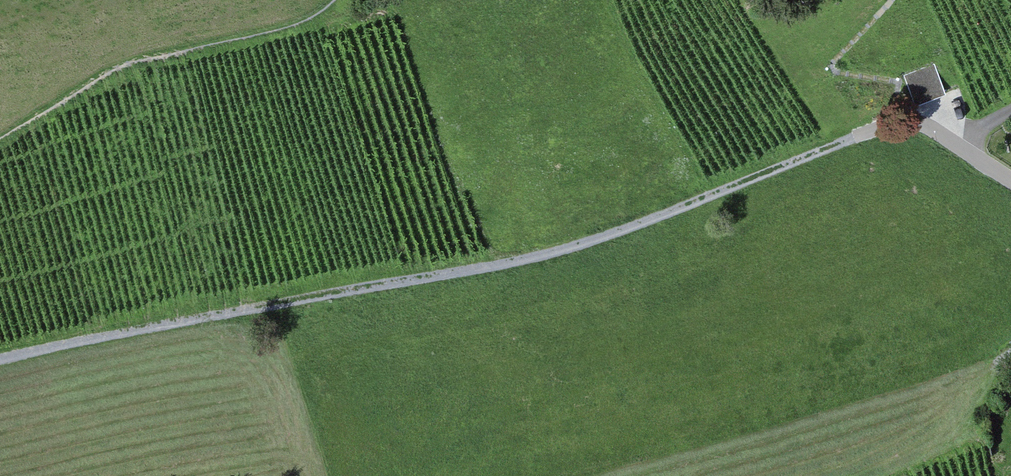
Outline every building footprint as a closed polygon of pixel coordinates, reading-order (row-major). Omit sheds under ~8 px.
[(904,75),(916,108),(948,96),(935,64),(904,75)]
